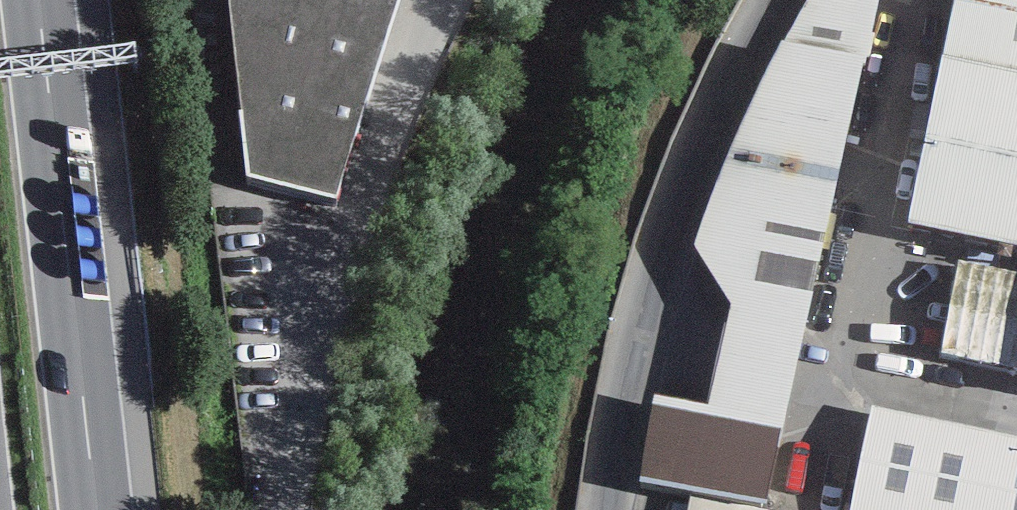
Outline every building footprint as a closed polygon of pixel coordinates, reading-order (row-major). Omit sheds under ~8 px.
[(392,0),(227,0),(249,176),(336,195),(392,0)] [(784,41),(868,57),(880,0),(809,0),(784,41)] [(908,222),(1016,245),(1016,0),(955,0),(908,222)] [(766,503),(868,57),(784,41),(781,39),(720,171),(694,243),(732,299),(710,406),(655,393),(641,482),(766,503)] [(870,413),(850,509),(1016,509),(1016,443),(870,413)] [(686,509),(760,509),(690,495),(686,509)]
